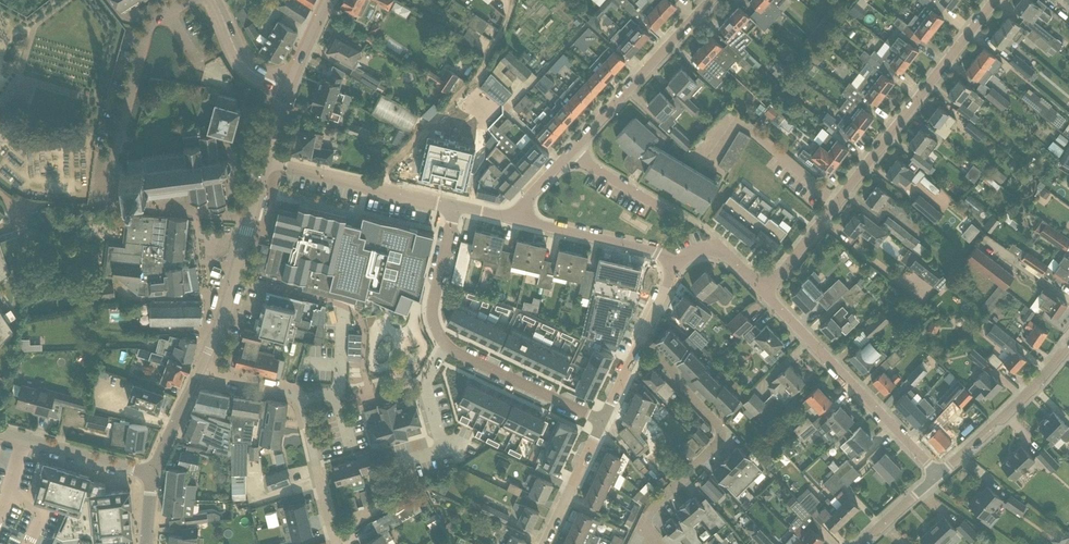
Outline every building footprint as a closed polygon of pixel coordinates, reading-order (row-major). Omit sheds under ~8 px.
[(121,10),(137,0),(115,0),(121,10)] [(311,6),(302,0),(277,0),(274,4),(302,22),(311,7),(311,6)] [(342,4),(346,7),(343,13),(353,17),(356,11),(360,13),(360,14),(357,18),(365,22),(367,23),(369,18),(370,19),(371,18),(370,18),(376,7),(376,6),(375,6),(377,3),(386,7),(389,9),(393,0),(344,0),(342,4)] [(648,0),(638,11),(633,6),(634,5),(628,0),(617,0),(629,11),(629,10),(640,20),(643,16),(656,28),(666,16),(655,7),(648,0)] [(670,0),(648,0),(655,7),(666,16),(676,5),(670,0)] [(771,0),(750,0),(762,12),(758,16),(768,26),(782,11),(771,0)] [(782,11),(783,11),(792,1),(791,0),(771,0),(782,11)] [(943,10),(930,0),(918,0),(926,6),(918,15),(935,29),(944,18),(939,14),(943,10)] [(943,10),(947,5),(951,8),(957,0),(930,0),(943,10)] [(1038,15),(1047,22),(1052,17),(1035,4),(1036,4),(1031,0),(1020,0),(1014,8),(1026,17),(1033,22),(1038,15)] [(861,19),(869,10),(858,1),(850,10),(861,19)] [(758,16),(754,20),(738,5),(728,16),(747,33),(756,22),(764,30),(768,26),(758,16)] [(251,38),(259,33),(244,7),(236,12),(251,38)] [(608,25),(613,20),(607,15),(600,8),(595,13),(601,19),(608,25)] [(487,21),(476,13),(473,17),(485,25),(487,21)] [(935,29),(918,15),(916,14),(908,24),(898,16),(893,22),(903,29),(918,42),(922,37),(926,40),(935,29)] [(747,33),(728,16),(719,26),(732,38),(728,43),(743,57),(748,51),(742,45),(745,41),(742,38),(747,33)] [(1008,16),(999,27),(1015,39),(1019,42),(1027,31),(1020,26),(1020,25),(1008,16)] [(639,45),(649,34),(631,18),(622,29),(628,35),(639,45)] [(280,62),(298,32),(278,20),(268,36),(272,38),(266,48),(262,46),(260,50),(280,62)] [(1053,35),(1035,21),(1030,27),(1040,35),(1052,45),(1057,38),(1053,35)] [(578,39),(588,47),(598,35),(589,27),(578,39)] [(1010,45),(1015,39),(999,27),(990,38),(1003,48),(1003,47),(1010,53),(1014,49),(1010,45)] [(915,46),(918,42),(903,29),(890,45),(910,61),(919,50),(915,46)] [(466,33),(461,39),(472,47),(476,40),(466,33)] [(639,45),(628,35),(623,40),(617,34),(612,39),(630,56),(639,45)] [(351,42),(345,40),(336,35),(328,50),(353,64),(361,48),(351,42)] [(366,35),(364,40),(375,46),(378,41),(366,35)] [(743,57),(728,43),(724,47),(711,35),(701,45),(719,62),(727,69),(735,60),(738,62),(743,57)] [(1052,45),(1040,35),(1035,42),(1046,52),(1052,45)] [(584,51),(588,47),(578,39),(574,43),(584,51)] [(701,45),(692,56),(700,63),(702,65),(703,66),(705,68),(701,72),(716,86),(720,82),(710,73),(719,62),(701,45)] [(910,61),(890,45),(882,56),(874,50),(871,55),(894,73),(897,69),(901,72),(910,61)] [(984,47),(974,59),(987,68),(992,72),(993,73),(1002,62),(995,57),(996,56),(992,54),(984,47)] [(501,60),(523,81),(532,71),(509,50),(501,60)] [(605,50),(599,56),(605,61),(615,71),(625,60),(617,53),(615,51),(610,55),(605,50)] [(865,77),(885,92),(894,81),(890,78),(894,73),(871,55),(870,55),(864,50),(859,56),(866,62),(868,61),(874,66),(865,77)] [(564,53),(559,58),(565,63),(569,67),(573,62),(564,53)] [(1010,62),(1033,81),(1038,75),(1033,71),(1035,69),(1016,54),(1010,62)] [(559,58),(555,63),(561,67),(565,63),(559,58)] [(974,59),(965,70),(981,82),(983,84),(992,73),(992,72),(987,68),(974,59)] [(606,82),(615,71),(605,61),(595,72),(606,82)] [(448,92),(459,76),(448,68),(441,78),(431,71),(427,77),(448,92)] [(508,68),(504,73),(512,81),(517,76),(508,68)] [(687,97),(692,91),(690,90),(697,83),(681,68),(669,82),(679,91),(674,96),(673,96),(692,114),(698,107),(687,97)] [(491,72),(481,85),(503,103),(513,93),(507,87),(491,72)] [(595,72),(585,82),(596,92),(606,82),(595,72)] [(885,92),(865,77),(859,72),(851,83),(849,82),(845,88),(868,105),(872,100),(877,104),(885,92)] [(316,87),(315,91),(336,98),(349,102),(351,95),(338,91),(343,77),(341,77),(331,73),(329,79),(322,77),(319,88),(316,87)] [(376,90),(381,81),(368,73),(363,82),(376,90)] [(540,79),(550,88),(555,83),(545,74),(540,79)] [(794,96),(805,83),(796,75),(785,88),(794,96)] [(587,102),(596,92),(585,82),(579,76),(569,87),(587,102)] [(161,85),(163,79),(150,77),(149,83),(161,85)] [(545,93),(550,88),(540,79),(536,84),(545,93)] [(984,100),(970,89),(971,88),(959,79),(948,93),(960,102),(966,94),(980,105),(984,100)] [(768,88),(775,94),(779,89),(772,83),(768,88)] [(209,128),(219,132),(233,136),(240,109),(235,107),(237,99),(220,94),(221,90),(206,86),(202,99),(216,103),(209,128)] [(565,92),(561,97),(577,113),(587,102),(569,87),(564,92),(565,92)] [(986,95),(1003,109),(1009,102),(992,87),(986,95)] [(864,109),(868,105),(845,88),(842,92),(854,102),(846,113),(865,128),(873,117),(864,109)] [(1024,96),(1041,109),(1044,105),(1039,101),(1042,97),(1031,88),(1024,96)] [(332,110),(336,98),(315,91),(311,104),(313,105),(312,108),(318,110),(317,113),(328,116),(338,120),(341,113),(332,110)] [(676,121),(674,119),(675,118),(672,115),(678,109),(660,91),(648,104),(672,126),(676,121)] [(409,132),(419,113),(383,94),(373,114),(409,132)] [(525,95),(521,99),(531,108),(535,104),(525,95)] [(567,123),(577,113),(561,97),(560,97),(555,102),(556,103),(552,108),(567,123)] [(521,99),(514,108),(519,113),(522,110),(526,113),(531,108),(521,99)] [(979,117),(967,107),(962,103),(957,109),(975,122),(979,117)] [(563,128),(567,123),(552,108),(548,105),(543,110),(547,113),(541,118),(558,133),(559,133),(560,133),(564,130),(563,128)] [(771,105),(765,113),(773,119),(779,111),(771,105)] [(952,129),(950,127),(956,119),(938,105),(928,118),(939,126),(936,131),(945,137),(952,129)] [(865,128),(846,113),(837,124),(834,121),(836,119),(827,112),(822,119),(830,125),(847,139),(851,134),(856,139),(865,128)] [(548,144),(558,133),(541,118),(538,115),(534,120),(537,123),(532,129),(548,144)] [(507,118),(499,127),(505,132),(514,124),(507,118)] [(704,207),(717,186),(655,148),(658,142),(662,144),(667,136),(649,120),(643,127),(633,118),(616,137),(623,144),(625,141),(628,144),(624,148),(625,149),(626,147),(631,151),(626,156),(625,157),(624,158),(624,159),(624,161),(624,162),(624,163),(624,164),(625,165),(625,166),(626,167),(627,168),(632,172),(631,173),(632,173),(640,164),(646,168),(644,172),(653,177),(655,174),(662,178),(660,181),(676,191),(678,188),(685,193),(684,195),(700,205),(702,202),(705,204),(704,207)] [(968,119),(962,127),(971,134),(977,127),(968,119)] [(349,122),(346,131),(357,135),(358,134),(369,138),(371,130),(360,126),(349,122)] [(539,165),(522,148),(505,132),(499,127),(494,123),(489,128),(501,139),(497,144),(530,175),(539,165)] [(219,132),(209,128),(201,126),(201,125),(183,128),(186,151),(130,158),(129,156),(128,156),(129,168),(126,168),(123,166),(121,169),(124,171),(126,188),(124,190),(127,192),(133,196),(134,200),(135,199),(135,197),(191,190),(191,197),(190,199),(192,200),(193,198),(207,196),(208,196),(208,197),(210,204),(209,205),(210,206),(211,205),(212,205),(213,210),(213,211),(214,212),(214,211),(224,210),(225,210),(225,209),(224,209),(223,203),(226,202),(223,185),(224,185),(224,184),(227,182),(226,176),(223,175),(222,174),(228,171),(230,172),(231,169),(228,169),(227,162),(230,160),(228,158),(226,160),(220,158),(220,157),(223,155),(222,150),(219,149),(219,148),(218,147),(217,142),(218,142),(218,140),(220,140),(220,134),(219,134),(219,132)] [(820,144),(840,160),(849,148),(843,144),(847,139),(830,125),(826,130),(829,133),(820,144)] [(693,142),(675,126),(669,133),(686,149),(693,142)] [(487,130),(486,136),(496,145),(501,139),(489,128),(487,130)] [(933,165),(924,158),(937,142),(931,138),(932,137),(920,128),(909,143),(919,151),(917,153),(915,152),(911,158),(914,160),(920,166),(928,171),(932,165),(933,165)] [(334,149),(320,147),(323,134),(296,129),(292,150),(310,154),(309,158),(331,163),(334,149)] [(400,129),(395,142),(401,144),(406,131),(400,129)] [(739,130),(736,136),(747,143),(751,137),(739,130)] [(1065,146),(1068,140),(1068,138),(1061,132),(1056,139),(1065,146)] [(430,135),(421,175),(423,176),(422,181),(430,182),(432,178),(457,184),(456,188),(464,190),(465,186),(467,186),(476,146),(430,135)] [(736,136),(732,142),(744,149),(747,143),(736,136)] [(549,154),(532,138),(522,148),(539,165),(549,154)] [(1060,156),(1066,149),(1055,139),(1049,146),(1060,156)] [(732,142),(729,147),(741,154),(744,149),(732,142)] [(530,175),(497,144),(488,156),(495,162),(520,186),(530,175)] [(840,160),(820,144),(817,147),(811,155),(803,148),(798,155),(821,173),(826,166),(831,171),(832,169),(834,171),(837,166),(836,165),(840,160)] [(1060,160),(1068,165),(1068,145),(1060,160)] [(729,147),(725,153),(737,160),(741,154),(729,147)] [(725,153),(722,159),(734,166),(737,160),(725,153)] [(906,184),(915,172),(920,166),(914,160),(908,167),(897,158),(886,173),(897,181),(899,178),(906,184)] [(734,166),(722,159),(718,165),(730,172),(734,166)] [(480,179),(478,185),(476,196),(500,201),(507,193),(510,196),(520,186),(495,162),(490,163),(481,175),(480,179)] [(966,175),(976,181),(984,169),(974,163),(966,175)] [(916,183),(919,180),(935,193),(939,188),(923,175),(925,173),(920,169),(911,179),(916,183)] [(904,207),(896,201),(889,196),(890,195),(877,185),(866,199),(879,209),(885,202),(891,207),(890,208),(898,215),(904,207)] [(730,195),(714,216),(722,222),(739,202),(730,195)] [(912,203),(935,222),(942,214),(919,195),(912,203)] [(972,199),(968,205),(976,212),(981,206),(972,199)] [(739,202),(722,222),(723,223),(724,224),(724,223),(728,226),(727,226),(728,227),(731,229),(747,209),(739,202)] [(425,272),(434,234),(417,230),(417,228),(363,215),(361,224),(346,221),(347,217),(299,206),(297,213),(279,209),(271,243),(278,244),(271,271),(283,274),(282,276),(305,281),(303,288),(357,301),(363,303),(364,303),(366,295),(373,296),(372,297),(408,311),(415,295),(420,297),(426,272),(425,272)] [(747,209),(731,229),(740,236),(756,215),(747,209)] [(888,232),(863,213),(859,218),(854,214),(844,227),(855,237),(859,232),(877,246),(888,232)] [(107,240),(105,252),(147,258),(146,262),(183,263),(188,219),(168,217),(130,214),(130,218),(126,217),(123,242),(107,240)] [(756,215),(740,236),(750,243),(754,238),(766,223),(765,222),(756,215)] [(882,224),(902,240),(901,242),(912,250),(919,240),(888,216),(882,224)] [(766,223),(754,238),(762,245),(778,224),(770,218),(769,217),(768,219),(765,222),(766,223)] [(1068,242),(1068,239),(1047,223),(1048,222),(1042,218),(1034,229),(1063,250),(1068,242)] [(972,223),(962,235),(969,241),(979,230),(972,223)] [(778,224),(762,245),(771,252),(787,231),(778,224)] [(463,285),(465,274),(471,254),(485,257),(491,233),(476,229),(472,243),(461,240),(451,281),(463,285)] [(505,236),(491,233),(485,257),(484,264),(497,267),(495,275),(502,277),(508,254),(501,252),(505,236)] [(11,271),(10,268),(22,264),(24,257),(16,235),(1,240),(0,240),(0,278),(11,271)] [(526,267),(532,242),(517,239),(514,255),(508,254),(502,277),(509,279),(511,270),(525,273),(526,267)] [(547,246),(532,242),(526,267),(540,270),(537,285),(544,287),(549,263),(543,262),(547,246)] [(1008,249),(1028,262),(1038,269),(1043,272),(1048,265),(1027,252),(1027,253),(1013,243),(1008,249)] [(999,285),(1004,289),(1014,276),(977,246),(966,259),(999,285)] [(555,265),(549,263),(544,287),(550,288),(554,273),(568,277),(574,252),(559,248),(555,265)] [(1060,262),(1068,268),(1068,253),(1066,251),(1063,256),(1061,254),(1057,260),(1060,262)] [(150,294),(166,292),(191,289),(187,267),(183,267),(183,263),(146,262),(147,258),(105,252),(103,276),(119,278),(138,293),(145,294),(150,294)] [(579,295),(586,296),(591,273),(584,271),(588,255),(574,252),(568,277),(582,280),(579,295)] [(941,290),(949,280),(918,256),(910,266),(941,290)] [(589,303),(582,335),(606,345),(613,348),(635,302),(633,302),(634,299),(635,299),(638,285),(642,268),(623,263),(603,259),(600,258),(599,258),(596,273),(591,272),(592,270),(591,270),(591,273),(586,296),(590,297),(589,303)] [(1038,269),(1028,262),(1025,267),(1035,274),(1038,269)] [(1060,262),(1053,273),(1068,284),(1068,268),(1060,262)] [(733,296),(719,282),(717,283),(706,271),(692,284),(702,295),(709,302),(717,295),(725,304),(733,296)] [(827,307),(848,288),(839,278),(824,292),(808,276),(802,282),(804,284),(802,286),(792,295),(806,310),(816,301),(814,299),(816,297),(817,298),(818,297),(827,307)] [(842,295),(851,305),(866,292),(859,285),(863,281),(861,278),(842,295)] [(115,298),(114,283),(101,285),(102,299),(115,298)] [(1057,318),(1067,303),(1056,296),(1057,296),(1045,287),(1040,294),(1039,293),(1029,308),(1035,312),(1040,315),(1044,309),(1057,318)] [(302,320),(306,301),(267,292),(265,301),(296,310),(294,318),(302,320)] [(696,305),(692,302),(683,295),(673,309),(682,316),(686,319),(694,325),(701,315),(707,319),(708,319),(711,314),(697,303),(696,305)] [(524,307),(539,311),(542,298),(535,296),(533,302),(525,300),(524,307)] [(202,323),(202,301),(150,302),(151,312),(151,323),(202,323)] [(296,310),(265,301),(264,301),(257,330),(273,335),(285,339),(286,337),(294,339),(295,335),(303,337),(305,330),(297,327),(297,325),(309,327),(311,322),(302,320),(294,318),(296,310)] [(458,301),(447,323),(458,329),(469,306),(458,301)] [(324,325),(326,306),(322,305),(319,309),(315,323),(318,324),(318,323),(324,325)] [(828,318),(821,326),(832,337),(839,330),(841,328),(842,328),(846,332),(853,324),(847,317),(844,314),(848,311),(843,305),(836,311),(831,316),(828,318)] [(469,306),(458,329),(468,333),(476,315),(477,316),(478,314),(479,311),(478,311),(469,306)] [(14,328),(0,308),(0,343),(14,328)] [(1035,312),(1029,308),(1021,318),(1028,322),(1035,312)] [(868,325),(875,333),(890,320),(883,312),(868,325)] [(375,314),(366,316),(368,326),(370,325),(376,317),(375,314)] [(872,314),(866,320),(869,324),(875,318),(872,314)] [(476,315),(468,333),(477,337),(486,320),(485,320),(477,316),(476,315)] [(738,337),(753,324),(746,316),(732,330),(738,337)] [(486,320),(477,337),(487,342),(496,322),(487,318),(486,317),(485,320),(486,320)] [(935,335),(940,323),(932,319),(926,331),(935,335)] [(1037,346),(1047,332),(1030,320),(1025,326),(1032,331),(1026,338),(1037,346)] [(496,322),(487,342),(498,347),(507,327),(496,322)] [(324,336),(324,325),(318,323),(318,324),(317,327),(316,334),(324,336)] [(1004,348),(997,355),(1014,371),(1026,359),(1015,349),(1021,344),(1013,336),(996,323),(986,335),(1004,348)] [(783,341),(776,335),(776,336),(773,333),(774,332),(767,325),(761,330),(755,324),(743,335),(749,341),(755,336),(759,341),(759,342),(758,345),(760,347),(762,348),(764,348),(765,347),(770,353),(765,358),(771,364),(778,358),(772,352),(783,341)] [(512,326),(501,349),(512,354),(523,332),(512,326)] [(675,359),(689,345),(693,341),(688,336),(683,341),(669,327),(656,340),(675,359)] [(280,378),(284,359),(274,357),(275,353),(259,350),(261,341),(271,344),(273,335),(257,330),(245,328),(242,338),(243,338),(240,348),(235,367),(280,379),(280,378)] [(695,329),(688,336),(701,348),(708,340),(695,329)] [(523,332),(512,354),(522,358),(532,336),(523,332)] [(191,361),(197,340),(182,335),(182,337),(179,336),(179,338),(172,336),(171,340),(166,339),(162,354),(182,360),(182,357),(191,361)] [(532,336),(522,358),(531,363),(542,341),(532,336)] [(30,338),(20,339),(20,350),(43,350),(42,344),(30,344),(30,338)] [(591,338),(588,345),(595,348),(590,358),(607,367),(612,356),(600,350),(603,344),(591,338)] [(873,362),(876,365),(885,356),(868,338),(850,356),(863,371),(873,362)] [(542,341),(531,363),(541,367),(551,345),(542,341)] [(551,345),(541,367),(550,372),(561,350),(551,345)] [(172,380),(180,383),(185,371),(188,372),(191,363),(182,360),(162,354),(139,347),(137,355),(161,362),(166,365),(161,379),(171,382),(172,380)] [(987,360),(974,348),(968,355),(982,367),(987,360)] [(685,370),(698,357),(690,349),(677,362),(685,370)] [(561,350),(550,372),(561,377),(572,355),(561,350)] [(887,358),(893,365),(902,357),(896,350),(887,358)] [(704,367),(706,365),(698,357),(685,370),(693,378),(704,367)] [(585,367),(585,368),(603,376),(607,367),(590,358),(585,367)] [(915,385),(927,371),(919,363),(907,377),(915,385)] [(778,390),(786,398),(804,381),(789,365),(779,375),(774,380),(774,381),(769,386),(775,393),(778,390)] [(578,376),(578,377),(580,378),(581,377),(598,386),(603,376),(585,368),(585,367),(583,366),(583,367),(578,376)] [(643,376),(659,393),(666,399),(675,390),(664,379),(653,367),(643,376)] [(712,375),(707,369),(704,367),(693,378),(691,379),(699,388),(712,375)] [(873,380),(885,393),(901,377),(896,373),(891,378),(883,370),(873,380)] [(979,398),(985,392),(990,397),(1002,384),(992,374),(991,376),(984,370),(974,380),(975,381),(968,388),(979,398)] [(104,371),(102,377),(108,379),(110,373),(104,371)] [(580,378),(575,388),(593,397),(598,386),(581,377),(580,378)] [(710,398),(711,396),(722,385),(714,377),(701,389),(710,398)] [(957,379),(937,402),(940,405),(944,408),(948,404),(965,386),(957,379)] [(460,400),(458,405),(469,410),(470,410),(470,409),(471,408),(470,408),(480,388),(469,382),(460,400)] [(134,383),(128,401),(158,411),(164,393),(134,383)] [(711,396),(719,404),(732,391),(724,383),(722,385),(711,396)] [(315,396),(338,403),(342,391),(318,384),(315,396)] [(636,391),(630,404),(645,411),(650,413),(651,413),(658,399),(644,384),(640,392),(636,391)] [(39,387),(39,389),(23,385),(17,405),(39,411),(38,413),(48,416),(52,403),(85,410),(87,400),(55,391),(39,387)] [(813,403),(820,410),(832,398),(827,392),(825,394),(818,386),(807,397),(808,397),(801,404),(807,410),(813,403)] [(480,388),(470,408),(471,408),(479,412),(480,412),(489,392),(480,388)] [(894,403),(905,414),(916,404),(911,398),(915,393),(911,388),(894,403)] [(232,413),(233,406),(234,395),(201,389),(192,411),(203,414),(206,415),(208,410),(225,414),(226,412),(232,413)] [(962,405),(972,395),(966,389),(956,399),(962,405)] [(740,399),(732,391),(719,404),(727,412),(740,399)] [(479,412),(478,414),(479,414),(488,419),(499,397),(489,392),(480,412),(479,412)] [(766,403),(754,392),(742,403),(754,415),(766,403)] [(234,395),(233,406),(232,413),(231,421),(232,457),(232,473),(232,493),(246,493),(246,473),(248,473),(248,457),(246,457),(246,441),(252,442),(254,423),(258,423),(260,410),(261,399),(234,395)] [(916,426),(935,408),(924,396),(916,404),(905,414),(916,426)] [(499,397),(488,419),(499,424),(510,402),(499,397)] [(372,441),(382,438),(388,436),(390,442),(407,437),(407,435),(421,431),(418,424),(421,423),(416,407),(414,408),(411,398),(397,402),(397,400),(379,405),(379,407),(366,411),(369,424),(367,425),(372,441)] [(266,400),(263,422),(284,425),(288,403),(266,400)] [(513,403),(502,426),(513,431),(524,409),(513,403)] [(650,413),(645,411),(630,404),(624,417),(622,421),(626,426),(632,431),(638,438),(650,413)] [(827,430),(837,441),(849,429),(846,425),(852,419),(852,418),(853,416),(848,410),(846,412),(840,406),(820,425),(826,431),(827,430)] [(524,409),(513,431),(523,436),(534,413),(524,409)] [(935,421),(939,426),(927,437),(940,450),(951,439),(944,431),(951,424),(946,419),(950,416),(945,411),(935,421)] [(1061,419),(1053,411),(1045,420),(1043,419),(1039,423),(1040,424),(1039,426),(1046,432),(1043,435),(1052,444),(1061,435),(1064,439),(1066,439),(1068,439),(1068,438),(1068,428),(1061,419)] [(207,451),(214,453),(232,457),(231,421),(209,415),(208,419),(201,417),(191,412),(182,433),(192,438),(209,445),(207,451)] [(109,417),(89,413),(87,425),(106,429),(109,417)] [(534,413),(523,436),(534,441),(536,436),(545,418),(534,413)] [(799,435),(813,422),(808,416),(794,429),(799,435)] [(558,420),(553,431),(573,440),(578,429),(573,427),(558,420)] [(147,426),(136,424),(114,421),(111,443),(126,445),(126,446),(144,448),(147,426)] [(281,447),(284,425),(263,422),(259,443),(281,447)] [(813,422),(799,435),(804,441),(818,429),(813,422)] [(645,447),(638,438),(632,431),(626,426),(618,432),(625,440),(637,454),(645,447)] [(858,451),(859,452),(872,439),(860,426),(847,439),(841,445),(847,453),(847,454),(851,458),(858,451)] [(710,438),(699,427),(692,434),(703,446),(710,438)] [(549,439),(548,440),(568,450),(573,440),(553,431),(549,439)] [(544,449),(544,450),(564,459),(568,450),(548,440),(544,449)] [(686,440),(679,446),(689,458),(696,452),(686,440)] [(789,444),(783,450),(790,457),(796,452),(789,444)] [(259,445),(251,445),(251,458),(259,458),(259,445)] [(1015,479),(1035,460),(1021,445),(1001,464),(1015,479)] [(753,461),(751,459),(751,458),(738,446),(730,454),(754,479),(763,470),(753,461)] [(879,447),(868,457),(889,479),(900,468),(879,447)] [(539,461),(535,468),(548,474),(551,467),(558,470),(564,459),(544,450),(544,449),(542,449),(542,448),(541,449),(536,460),(539,461)] [(168,467),(165,495),(195,499),(197,485),(187,484),(189,465),(198,467),(201,455),(213,458),(214,453),(207,451),(201,449),(199,454),(192,453),(181,450),(177,468),(168,467)] [(1043,449),(1036,455),(1051,471),(1058,465),(1043,449)] [(369,451),(356,455),(362,474),(375,470),(369,451)] [(621,458),(617,456),(607,452),(601,464),(615,470),(621,458)] [(284,453),(277,453),(278,462),(285,462),(284,453)] [(720,462),(721,463),(746,487),(754,479),(730,454),(729,454),(720,462)] [(357,459),(345,462),(350,479),(352,486),(365,482),(362,474),(356,455),(357,459)] [(633,461),(640,469),(645,464),(639,456),(633,461)] [(840,478),(852,466),(846,460),(834,471),(835,473),(840,478)] [(337,483),(350,479),(345,462),(332,466),(337,483)] [(746,487),(721,463),(712,471),(725,484),(727,486),(737,496),(746,487)] [(133,533),(127,490),(104,492),(104,491),(106,490),(105,484),(98,482),(98,481),(94,480),(93,482),(88,481),(90,476),(46,464),(38,492),(46,500),(45,503),(71,510),(71,517),(67,517),(62,529),(59,528),(59,529),(55,536),(67,541),(67,542),(69,543),(130,536),(131,536),(132,535),(133,535),(133,534),(133,533)] [(620,473),(615,470),(601,464),(596,476),(615,485),(620,473)] [(852,466),(840,478),(844,482),(847,485),(860,474),(852,466)] [(270,489),(280,486),(290,482),(286,469),(266,476),(270,489)] [(552,483),(543,479),(538,476),(537,477),(530,473),(526,480),(534,483),(530,493),(545,499),(552,483)] [(844,482),(840,478),(835,473),(824,483),(833,493),(844,482)] [(615,485),(596,476),(590,487),(604,494),(609,483),(614,485),(615,485)] [(724,491),(710,476),(703,483),(701,485),(711,496),(715,492),(719,496),(724,491)] [(445,495),(452,481),(444,477),(436,483),(433,489),(445,495)] [(510,482),(507,489),(519,494),(519,495),(523,488),(510,482)] [(376,498),(382,497),(380,490),(378,483),(372,485),(376,498)] [(644,485),(640,489),(644,493),(647,490),(649,489),(644,485)] [(985,518),(1002,499),(987,486),(979,496),(977,495),(969,504),(985,518)] [(598,506),(604,494),(590,487),(585,500),(598,506)] [(644,493),(649,497),(654,491),(650,487),(649,489),(647,490),(644,493)] [(364,505),(370,503),(366,489),(360,491),(364,505)] [(632,498),(641,503),(643,502),(644,503),(649,497),(644,493),(640,489),(632,498)] [(842,503),(837,508),(846,518),(858,506),(842,489),(835,496),(842,503)] [(799,502),(810,512),(811,514),(823,503),(811,491),(799,502)] [(194,504),(195,499),(165,495),(163,512),(174,513),(183,515),(185,503),(194,504)] [(803,519),(810,512),(799,502),(793,495),(786,502),(803,519)] [(1011,495),(1005,503),(1020,513),(1025,505),(1011,495)] [(348,498),(349,501),(352,511),(358,509),(354,496),(348,498)] [(726,521),(706,497),(700,502),(695,496),(691,499),(691,498),(685,503),(699,520),(706,515),(708,517),(715,521),(720,526),(726,521)] [(509,515),(484,503),(483,505),(468,498),(465,504),(472,507),(472,506),(481,511),(480,511),(506,523),(509,515)] [(272,500),(253,505),(256,513),(275,508),(272,500)] [(387,541),(393,538),(388,528),(416,513),(409,501),(392,509),(393,510),(373,521),(375,526),(379,533),(381,532),(382,534),(363,543),(389,543),(387,541)] [(539,512),(529,507),(525,505),(525,506),(515,501),(512,507),(522,512),(518,521),(531,528),(539,512)] [(754,502),(747,510),(758,519),(765,512),(754,502)] [(308,517),(305,503),(295,505),(290,506),(289,504),(278,507),(280,515),(287,514),(289,522),(308,517)] [(699,520),(685,503),(679,507),(680,508),(676,512),(681,518),(676,522),(687,534),(686,534),(694,543),(698,543),(702,541),(698,536),(696,528),(693,525),(699,520)] [(636,514),(640,507),(634,504),(631,511),(632,511),(636,514)] [(834,529),(846,518),(837,508),(832,512),(825,505),(818,512),(834,529)] [(187,524),(216,520),(221,519),(220,514),(215,512),(208,513),(208,511),(186,514),(187,524)] [(579,511),(573,524),(593,533),(599,521),(579,511)] [(633,520),(636,514),(632,511),(631,511),(628,518),(627,518),(624,524),(630,527),(633,520)] [(920,539),(925,543),(947,543),(953,538),(950,535),(956,530),(951,524),(944,516),(920,539)] [(312,532),(308,517),(289,522),(291,531),(284,532),(286,541),(298,538),(297,536),(302,535),(312,532)] [(686,534),(687,534),(676,522),(673,517),(672,518),(671,517),(666,521),(667,522),(663,526),(668,531),(662,536),(669,543),(683,543),(682,541),(680,539),(686,534)] [(504,523),(501,521),(495,533),(501,536),(500,538),(505,541),(503,543),(524,543),(525,540),(511,533),(514,528),(504,523)] [(593,533),(573,524),(568,535),(581,542),(586,543),(594,543),(595,542),(590,540),(593,533)] [(824,539),(808,524),(804,529),(799,525),(793,531),(794,532),(800,538),(807,543),(819,543),(824,539)] [(969,525),(962,532),(971,542),(978,534),(969,525)] [(198,526),(184,527),(183,535),(171,534),(170,543),(187,543),(190,543),(197,543),(198,526)] [(1066,543),(1068,543),(1068,533),(1061,527),(1052,539),(1059,543),(1066,543)] [(762,543),(770,543),(773,541),(760,528),(753,535),(762,543)] [(800,538),(794,532),(783,543),(784,543),(807,543),(800,538)] [(616,543),(622,543),(625,539),(615,534),(611,542),(616,543)] [(564,543),(580,543),(581,542),(568,535),(564,543)]
